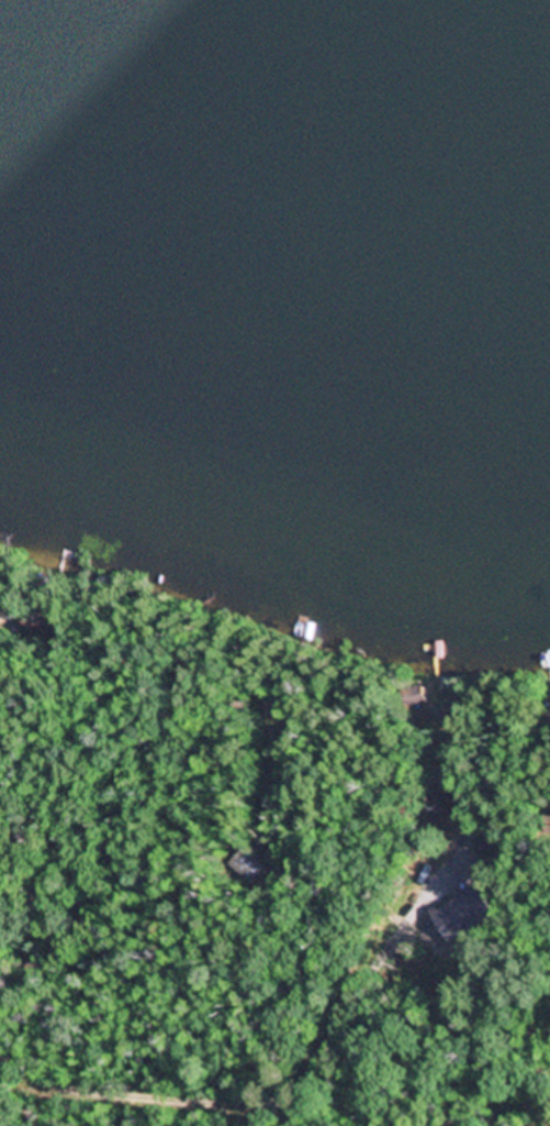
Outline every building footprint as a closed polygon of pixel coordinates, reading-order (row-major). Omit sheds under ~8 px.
[(426,703),(421,684),(398,690),(403,709),(426,703)]
